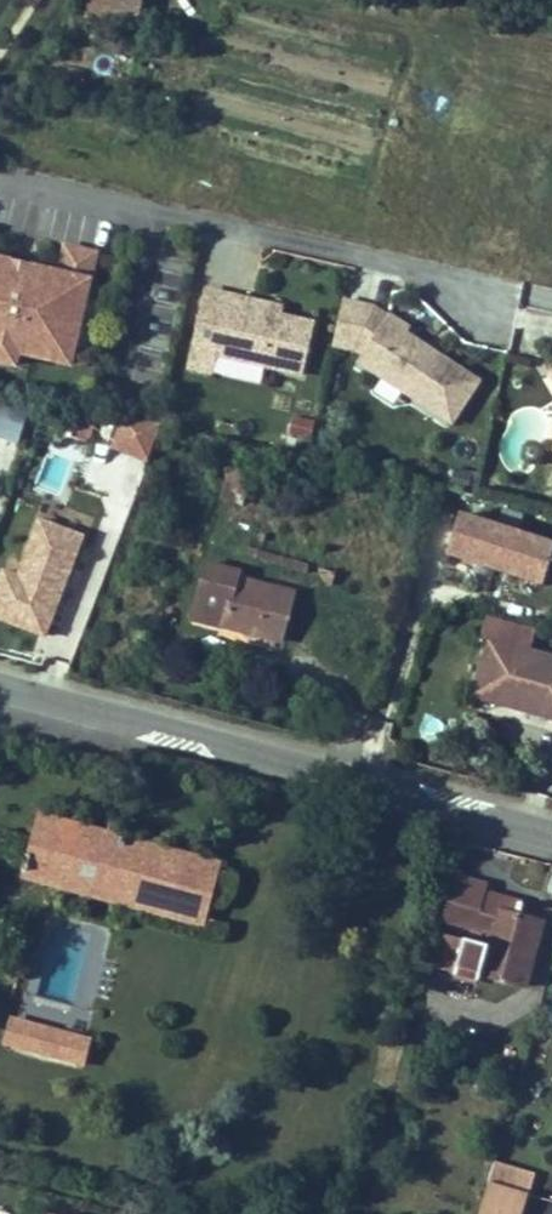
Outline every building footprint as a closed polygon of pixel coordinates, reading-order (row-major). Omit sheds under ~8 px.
[(105,11),(97,38),(139,50),(136,63),(151,66),(154,49),(142,46),(148,22),(105,11)] [(67,366),(72,348),(84,301),(88,283),(59,277),(52,303),(0,289),(0,349),(16,353),(67,366)] [(252,316),(221,308),(223,300),(205,296),(186,373),(208,379),(213,361),(297,381),(309,330),(252,316)] [(254,307),(223,300),(221,308),(252,316),(254,307)] [(85,351),(97,304),(84,301),(72,348),(85,351)] [(371,314),(340,306),(329,351),(352,356),(358,360),(353,367),(377,385),(398,398),(445,431),(473,390),(402,341),(406,335),(385,321),(384,323),(371,314)] [(0,349),(0,363),(13,366),(16,353),(0,349)] [(398,398),(377,385),(367,399),(387,413),(398,398)] [(21,441),(27,415),(0,409),(0,437),(21,441)] [(309,441),(312,421),(292,417),(288,438),(309,441)] [(137,467),(145,437),(103,427),(101,432),(75,426),(69,452),(78,454),(137,467)] [(8,474),(17,443),(0,439),(0,472),(8,474)] [(458,516),(444,560),(539,590),(551,548),(551,546),(458,516)] [(1,568),(0,570),(0,624),(51,641),(87,534),(36,517),(17,574),(1,568)] [(212,565),(198,619),(288,642),(300,593),(241,577),(242,573),(212,565)] [(463,711),(551,737),(551,679),(479,659),(463,711)] [(16,888),(48,896),(73,904),(79,882),(93,887),(91,895),(121,904),(116,922),(169,938),(173,932),(199,939),(207,909),(204,908),(211,883),(186,877),(188,871),(135,859),(134,867),(122,864),(122,860),(119,857),(115,855),(111,855),(107,857),(106,858),(102,857),(103,853),(89,850),(89,844),(87,839),(83,835),(78,833),(73,832),(71,832),(64,837),(59,842),(34,836),(21,878),(18,878),(16,888)] [(47,903),(116,922),(121,904),(91,895),(93,887),(79,882),(73,904),(48,896),(47,903)] [(440,960),(431,995),(456,1001),(458,994),(505,1006),(525,939),(484,928),(487,915),(464,909),(466,902),(434,892),(420,936),(445,942),(440,960)] [(431,995),(440,960),(415,953),(405,987),(431,995)] [(10,1039),(3,1036),(0,1048),(0,1063),(20,1068),(27,1043),(10,1039)] [(20,1068),(43,1074),(49,1049),(27,1043),(20,1068)] [(78,1057),(49,1049),(43,1074),(75,1083),(82,1058),(78,1057)] [(466,1213),(506,1213),(508,1209),(471,1199),(466,1213)]
